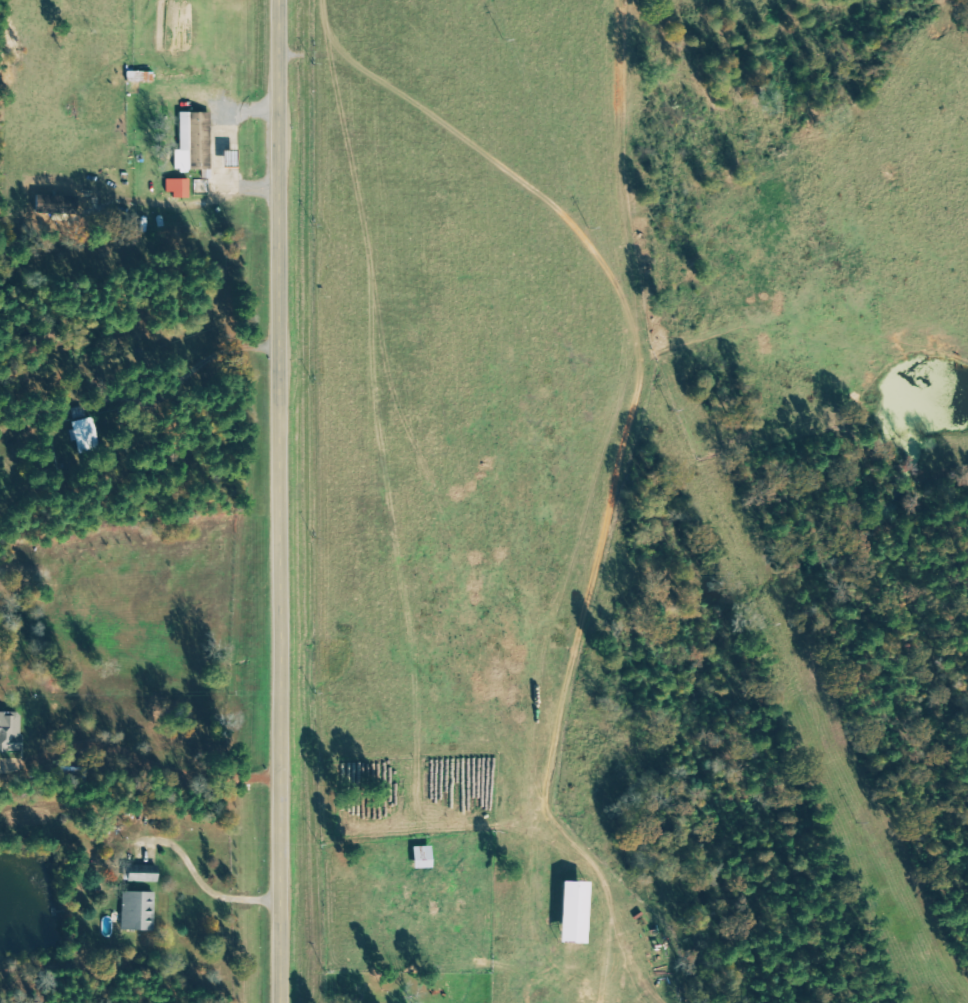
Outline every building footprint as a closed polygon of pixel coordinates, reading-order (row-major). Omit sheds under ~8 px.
[(179,151),(173,151),(174,172),(210,171),(209,113),(179,113),(179,151)] [(96,448),(77,452),(69,421),(89,416),(96,448)] [(19,752),(19,713),(0,713),(0,753),(19,752)] [(431,868),(430,847),(412,847),(412,869),(431,868)] [(125,878),(126,865),(158,866),(158,879),(125,878)] [(586,942),(561,940),(564,883),(589,885),(586,942)] [(118,928),(120,890),(156,892),(154,929),(118,928)]
